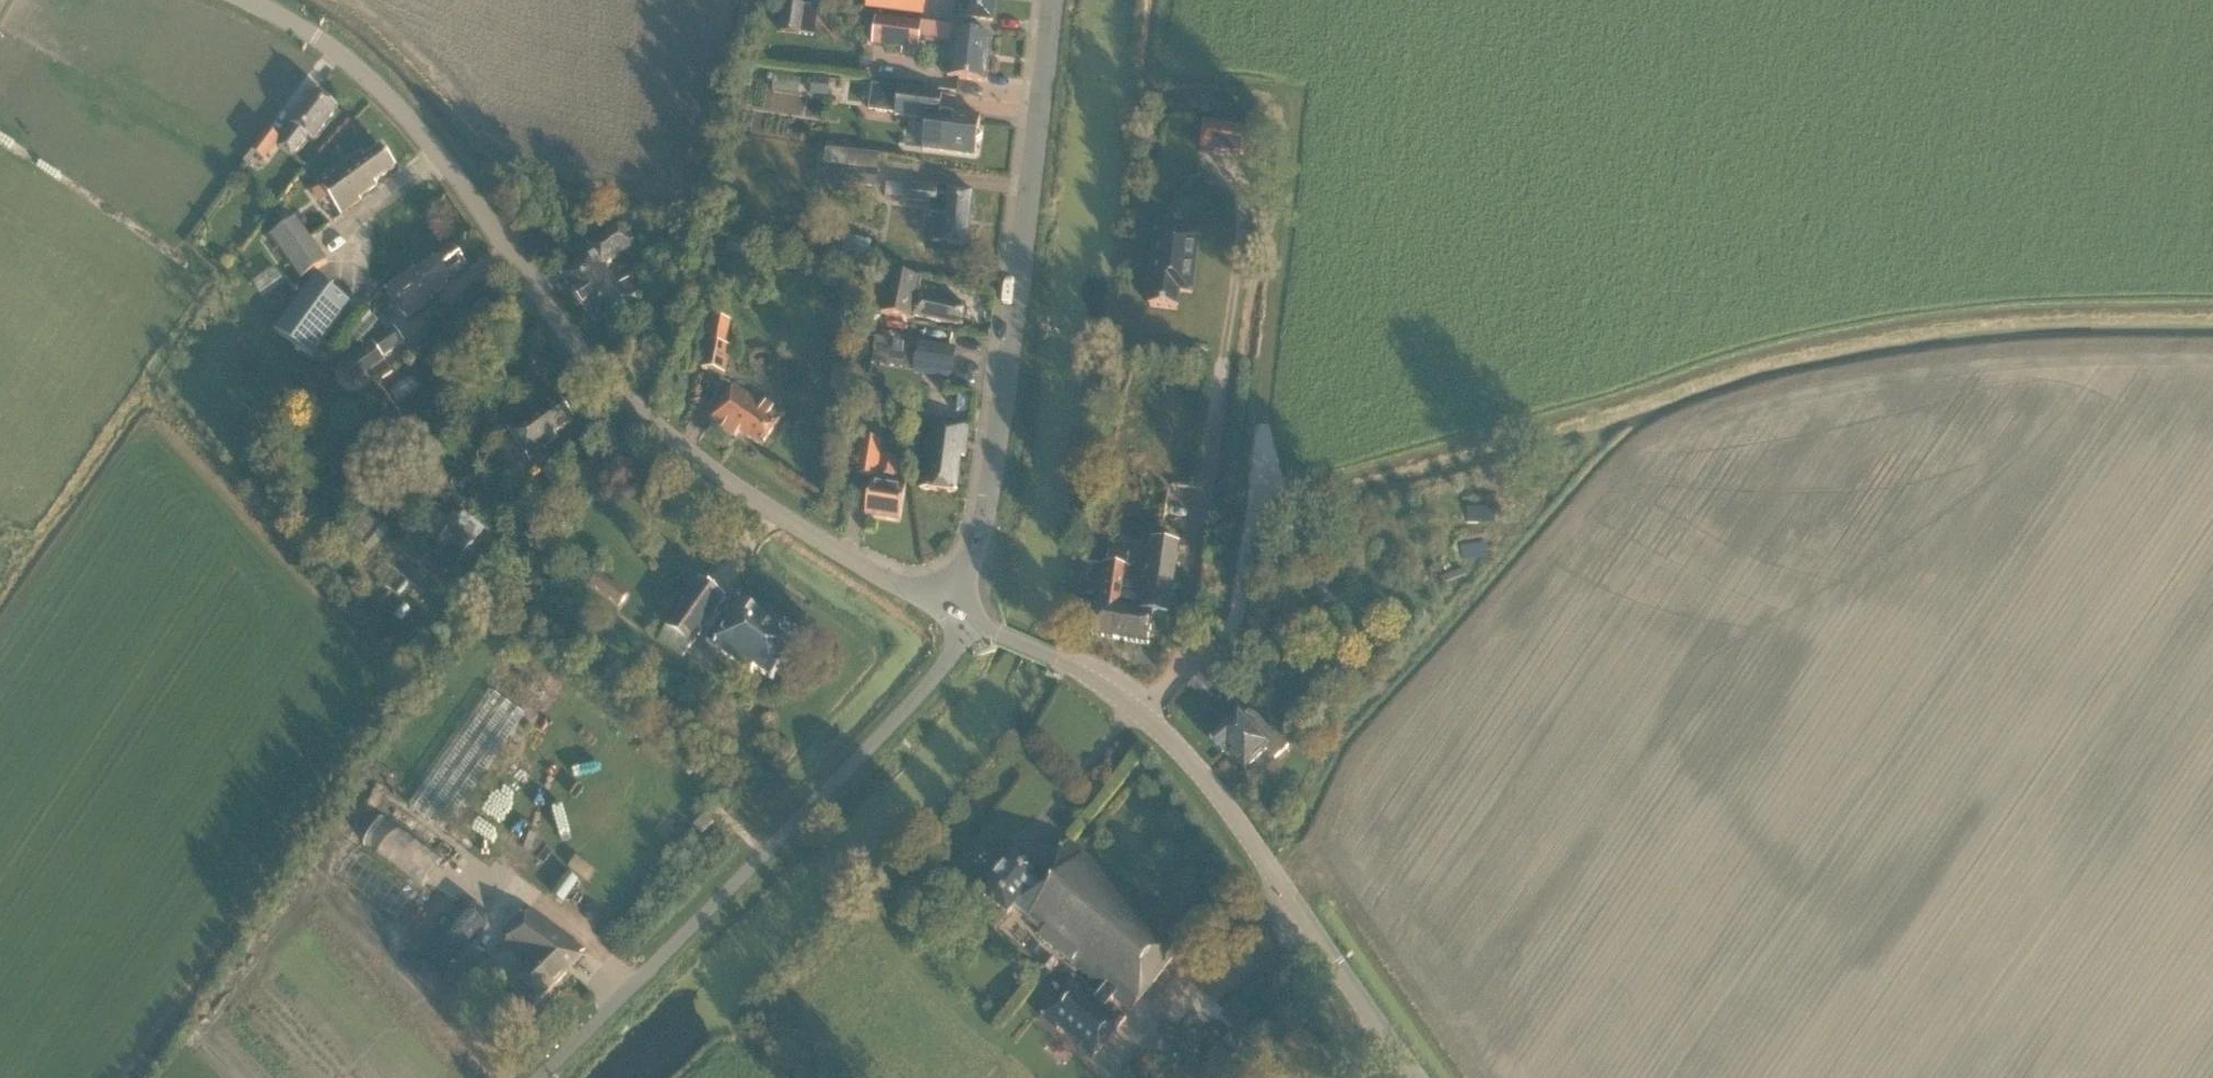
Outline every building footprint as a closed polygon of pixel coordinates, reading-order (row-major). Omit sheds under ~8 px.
[(866,8),(921,15),(923,0),(867,0),(866,8)] [(959,17),(993,22),(995,0),(961,0),(959,17)] [(807,7),(783,4),(779,33),(803,36),(807,7)] [(921,24),(875,19),(872,46),(918,52),(919,40),(950,43),(952,27),(921,23),(921,24)] [(952,78),(985,82),(991,37),(958,33),(952,78)] [(830,79),(812,77),(810,96),(828,98),(830,79)] [(976,155),(980,117),(940,112),(942,95),(872,86),(869,111),(895,114),(926,118),(922,149),(976,155)] [(337,110),(316,93),(292,125),(295,127),(279,148),(292,158),(308,137),(313,141),(337,110)] [(1204,123),(1200,150),(1227,153),(1231,127),(1204,123)] [(281,140),(268,131),(252,152),(265,162),(281,140)] [(339,169),(319,184),(341,215),(362,200),(360,198),(377,186),(375,183),(396,168),(381,147),(365,158),(363,155),(341,171),(339,169)] [(879,169),(825,163),(823,183),(877,189),(879,169)] [(908,184),(908,187),(907,193),(907,196),(907,200),(907,201),(934,204),(932,218),(929,242),(942,243),(967,246),(973,192),(948,189),(938,188),(935,188),(908,184)] [(271,237),(303,282),(298,289),(303,293),(275,331),(309,357),(350,304),(309,275),(327,262),(296,219),(271,237)] [(629,279),(618,287),(605,267),(634,246),(619,225),(589,246),(597,257),(563,280),(595,326),(629,302),(629,301),(639,294),(629,279)] [(1150,306),(1150,307),(1177,310),(1177,309),(1176,309),(1178,292),(1191,293),(1197,239),(1156,234),(1151,283),(1153,284),(1151,306),(1150,306)] [(869,258),(872,242),(846,236),(842,252),(869,258)] [(467,268),(453,249),(436,261),(434,258),(416,271),(414,268),(385,288),(407,319),(433,301),(431,298),(448,286),(446,283),(467,268)] [(914,318),(963,328),(965,306),(956,304),(957,299),(919,291),(921,280),(890,274),(882,315),(914,321),(914,318)] [(702,370),(724,374),(730,347),(725,346),(730,322),(715,318),(710,343),(707,342),(702,370)] [(353,385),(386,362),(383,358),(405,343),(394,328),(340,367),(353,385)] [(915,371),(951,376),(955,349),(919,344),(915,371)] [(397,390),(403,401),(423,389),(417,378),(397,390)] [(739,432),(762,447),(781,418),(733,386),(710,421),(735,438),(739,432)] [(574,421),(560,400),(551,406),(548,401),(508,430),(530,461),(545,450),(544,448),(557,439),(555,435),(574,421)] [(960,456),(965,456),(969,425),(926,421),(921,467),(923,467),(921,490),(957,493),(960,456)] [(859,472),(874,474),(877,452),(862,450),(859,472)] [(881,475),(894,477),(897,459),(884,457),(881,475)] [(865,517),(900,523),(906,488),(871,482),(865,517)] [(362,544),(380,521),(371,514),(353,537),(362,544)] [(485,531),(465,514),(455,526),(454,525),(433,550),(454,567),(485,531)] [(1097,604),(1092,636),(1149,645),(1153,614),(1168,616),(1179,545),(1152,541),(1145,584),(1128,581),(1130,569),(1127,568),(1129,555),(1109,552),(1107,565),(1103,565),(1097,604)] [(599,576),(591,587),(621,608),(628,597),(599,576)] [(700,580),(660,637),(684,654),(691,645),(692,646),(705,628),(714,615),(726,598),(700,580)] [(712,633),(706,642),(752,675),(756,670),(773,683),(799,647),(795,644),(798,640),(787,632),(784,636),(760,619),(744,607),(743,608),(734,601),(721,620),(712,633)] [(1189,686),(1207,705),(1219,695),(1201,675),(1189,686)] [(525,716),(488,690),(407,807),(444,833),(525,716)] [(1244,718),(1239,712),(1209,739),(1222,754),(1226,750),(1245,771),(1266,751),(1275,760),(1288,747),(1273,731),(1270,734),(1256,718),(1249,715),(1244,718)] [(713,824),(705,816),(694,827),(702,835),(713,824)] [(429,880),(444,854),(384,820),(369,845),(429,880)] [(1113,999),(1130,1013),(1192,944),(1070,844),(1042,874),(1018,854),(983,897),(1008,918),(1014,910),(1043,934),(1039,938),(1102,990),(1113,999)] [(345,876),(403,920),(423,893),(365,849),(345,876)] [(553,894),(564,902),(578,880),(567,873),(553,894)] [(585,951),(530,911),(505,945),(530,963),(512,980),(537,1005),(568,974),(565,971),(585,951)] [(1098,994),(1076,976),(1041,1019),(1056,1031),(1058,1028),(1082,1047),(1080,1050),(1091,1059),(1126,1017),(1109,1003),(1113,999),(1102,990),(1098,994)]
